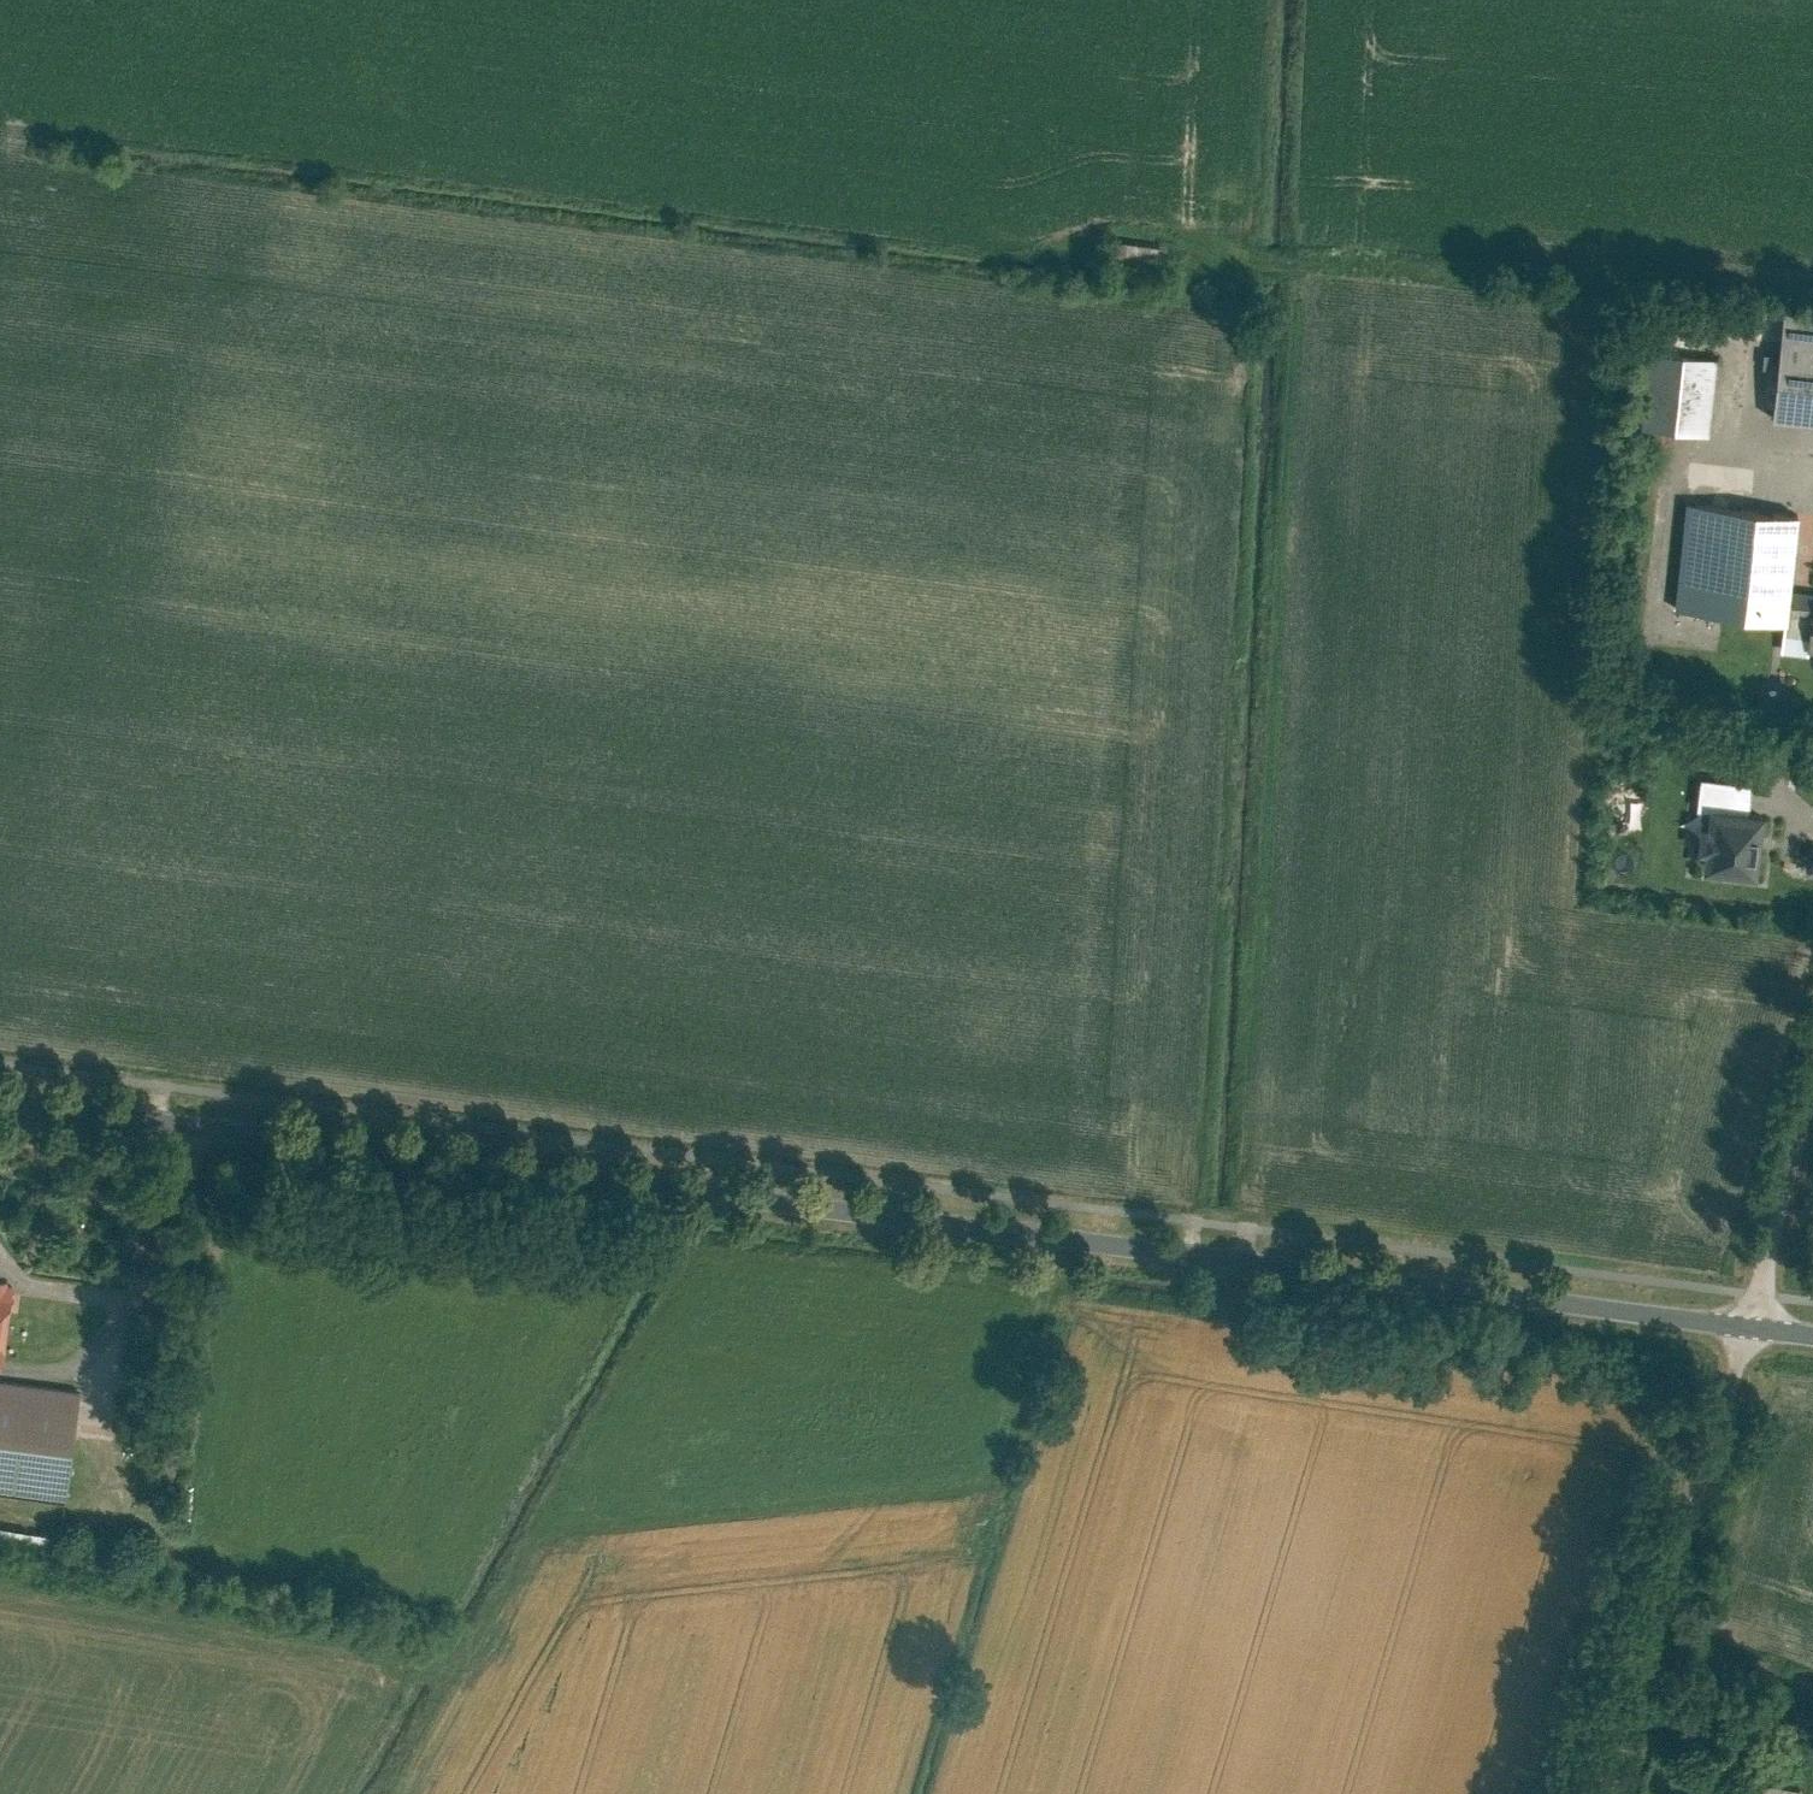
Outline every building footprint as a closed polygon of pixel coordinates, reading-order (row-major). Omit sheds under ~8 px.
[(1786,306),(1774,411),(1812,415),(1812,309),(1786,306)] [(1677,318),(1646,314),(1641,348),(1658,350),(1649,424),(1710,432),(1719,356),(1673,350),(1677,318)] [(1688,498),(1677,603),(1788,615),(1791,584),(1799,509),(1688,498)] [(1791,584),(1788,615),(1785,648),(1812,651),(1812,650),(1812,587),(1791,584)] [(1705,848),(1703,867),(1758,872),(1765,806),(1752,805),(1755,778),(1700,772),(1697,805),(1710,806),(1708,819),(1702,819),(1699,847),(1705,848)] [(5,1358),(15,1279),(0,1277),(0,1358),(5,1358)] [(0,1377),(0,1486),(69,1494),(82,1387),(0,1377)]
